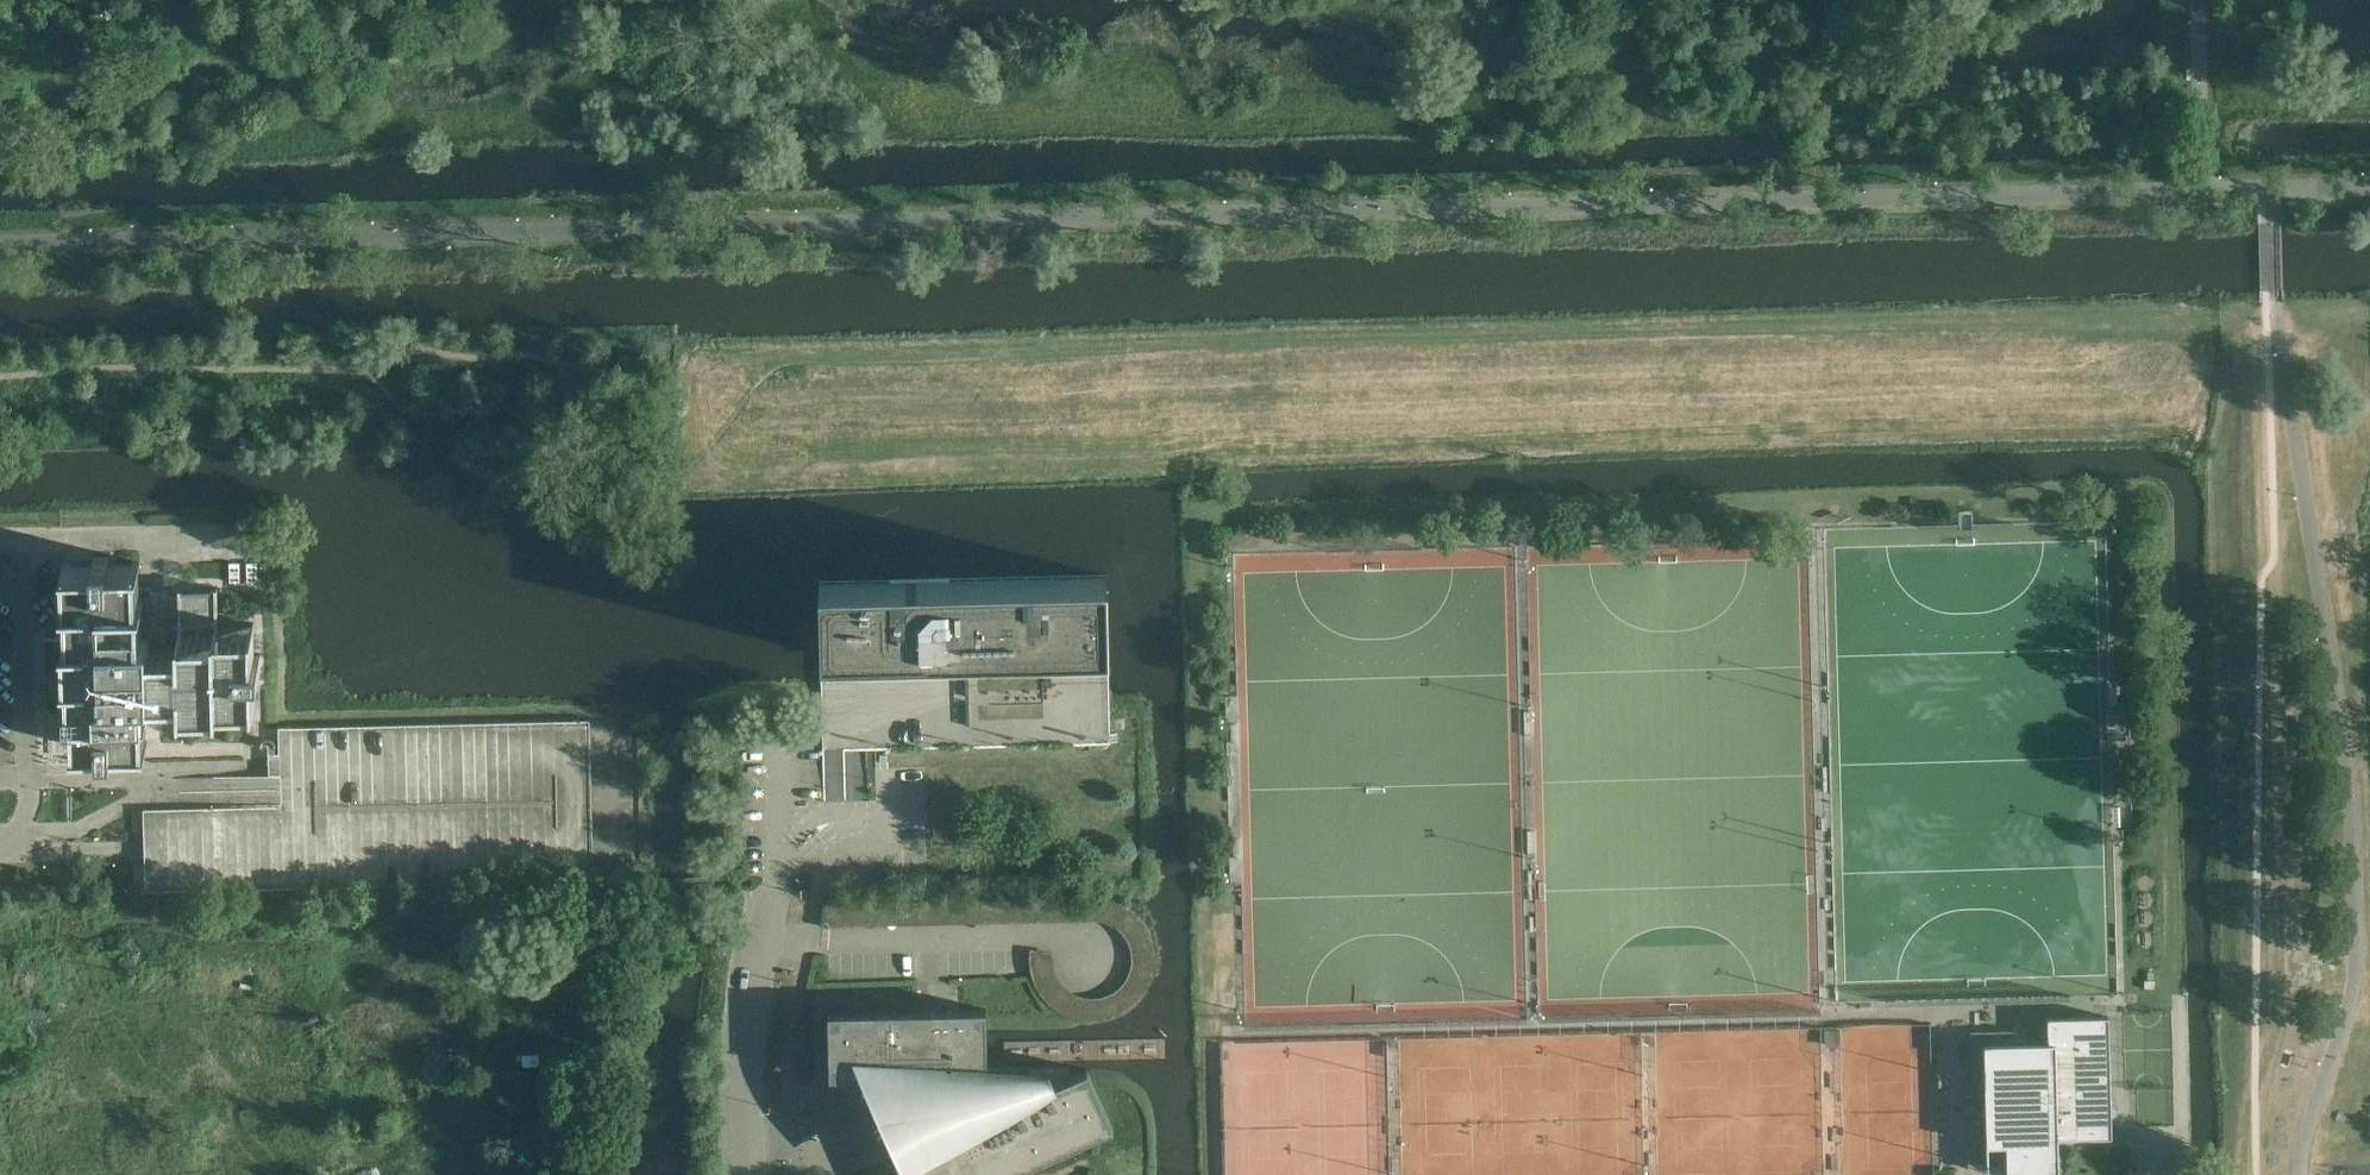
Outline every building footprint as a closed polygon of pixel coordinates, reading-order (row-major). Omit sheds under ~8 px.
[(62,662),(63,662),(69,672),(66,672),(66,674),(70,674),(71,707),(69,708),(69,710),(74,710),(75,743),(73,743),(73,746),(99,745),(99,749),(99,751),(114,751),(114,749),(113,749),(113,745),(147,744),(147,742),(146,742),(145,708),(149,708),(149,706),(146,706),(146,690),(151,690),(151,691),(181,690),(182,724),(184,724),(184,723),(218,723),(218,724),(220,723),(220,699),(253,698),(253,700),(256,700),(255,669),(259,669),(261,669),(260,654),(258,654),(255,655),(254,623),(252,623),(252,625),(218,626),(217,588),(215,588),(215,589),(181,590),(181,589),(179,589),(179,616),(158,616),(151,616),(150,598),(110,599),(110,565),(132,564),(133,565),(140,564),(140,562),(109,563),(109,559),(109,557),(94,557),(94,559),(94,563),(63,564),(63,566),(65,566),(66,600),(64,600),(64,602),(69,602),(69,636),(45,636),(45,639),(48,639),(55,648),(54,649),(52,650),(52,652),(51,653),(51,655),(51,656),(52,658),(53,659),(54,661),(55,662),(57,663),(58,663),(60,663),(62,662)] [(1106,575),(852,581),(819,582),(821,654),(823,749),(844,749),(844,751),(1110,744),(1107,648),(1106,575)] [(551,949),(567,948),(567,940),(551,941),(551,949)] [(1056,969),(1057,949),(1033,948),(1032,968),(1056,969)] [(852,1012),(828,1013),(829,1077),(899,1075),(928,1141),(911,1148),(923,1174),(1008,1174),(1113,1129),(1087,1070),(1072,1077),(1068,1069),(987,1071),(986,1009),(852,1012)] [(1988,1054),(1991,1153),(1991,1164),(1995,1164),(1995,1169),(2048,1168),(2048,1163),(2051,1163),(2051,1143),(2046,1143),(2046,1138),(2051,1133),(2056,1133),(2056,1138),(2106,1137),(2106,1132),(2110,1131),(2107,1022),(2103,1022),(2103,1017),(2050,1018),(2050,1023),(2047,1023),(2047,1043),(2052,1043),(2052,1048),(2047,1053),(2043,1053),(2042,1048),(1992,1049),(1992,1054),(1988,1054)] [(528,1053),(544,1054),(544,1040),(529,1041),(528,1053)] [(518,1113),(532,1113),(532,1099),(518,1100),(518,1113)]
